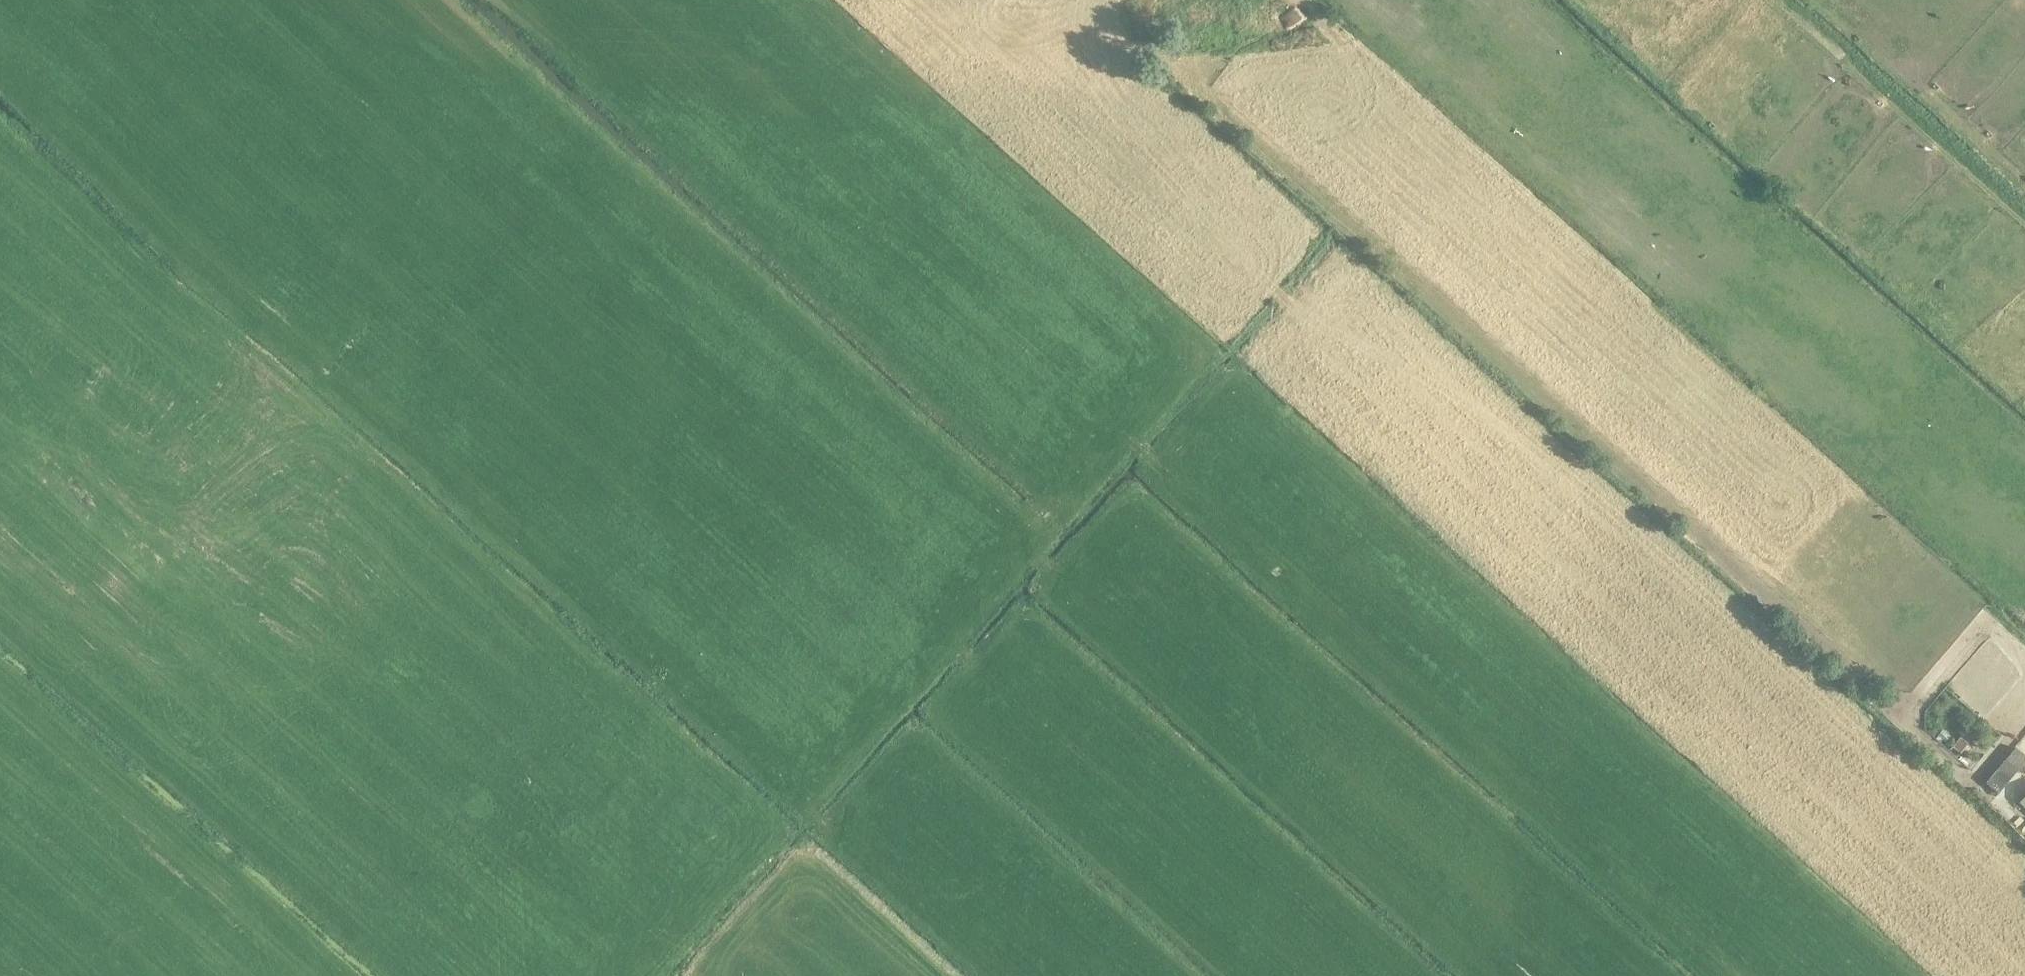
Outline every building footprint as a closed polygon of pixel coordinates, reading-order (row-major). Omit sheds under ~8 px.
[(1988,779),(2004,791),(2024,763),(2024,751),(2016,744),(1988,779)]
